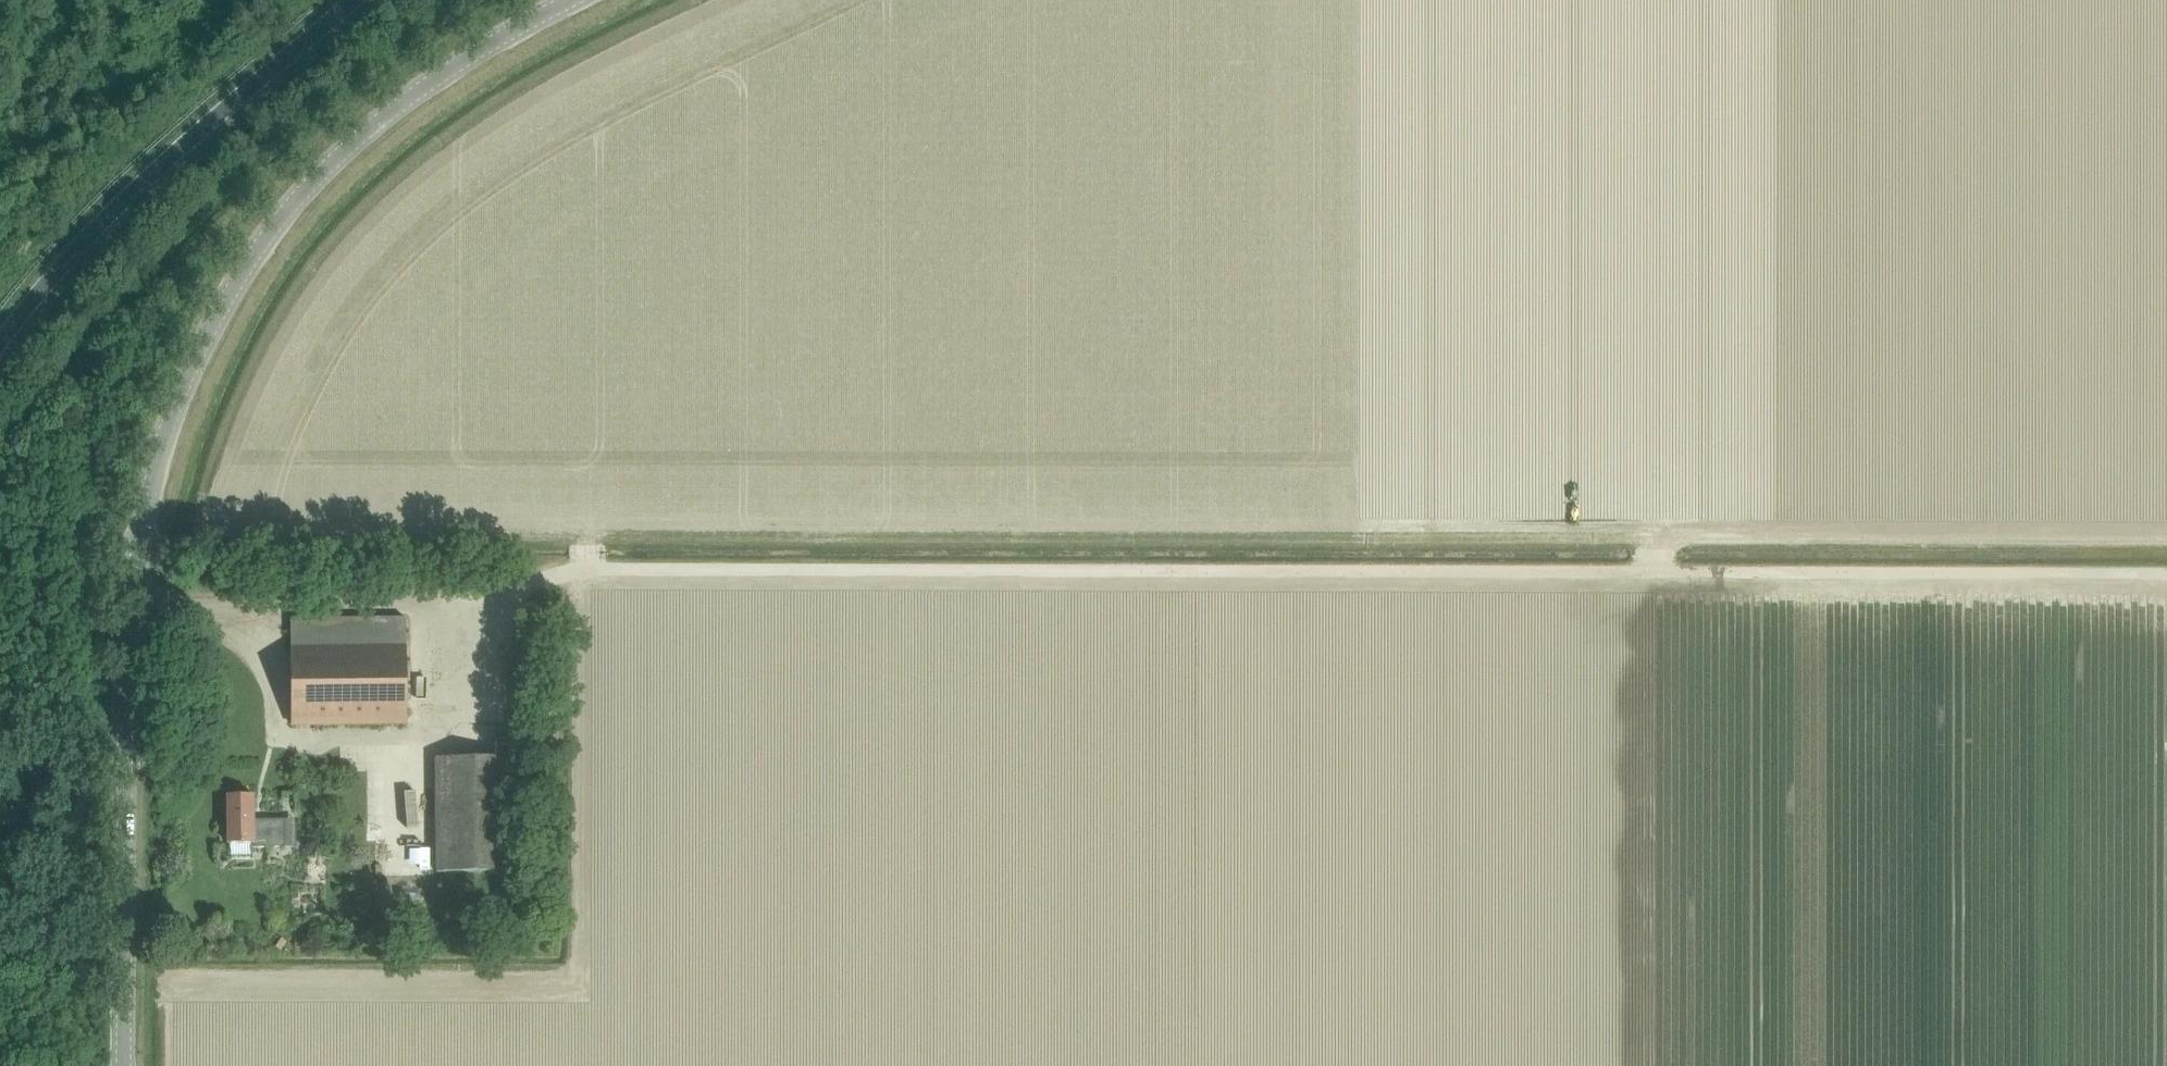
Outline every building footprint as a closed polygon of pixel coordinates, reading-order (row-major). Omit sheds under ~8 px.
[(407,724),(406,645),(406,617),(291,618),(291,646),(292,725),(407,724)] [(514,758),(435,758),(436,872),(515,872),(514,758)] [(283,819),(272,820),(254,820),(253,795),(227,795),(228,843),(254,843),(254,848),(284,847),(283,819)]
